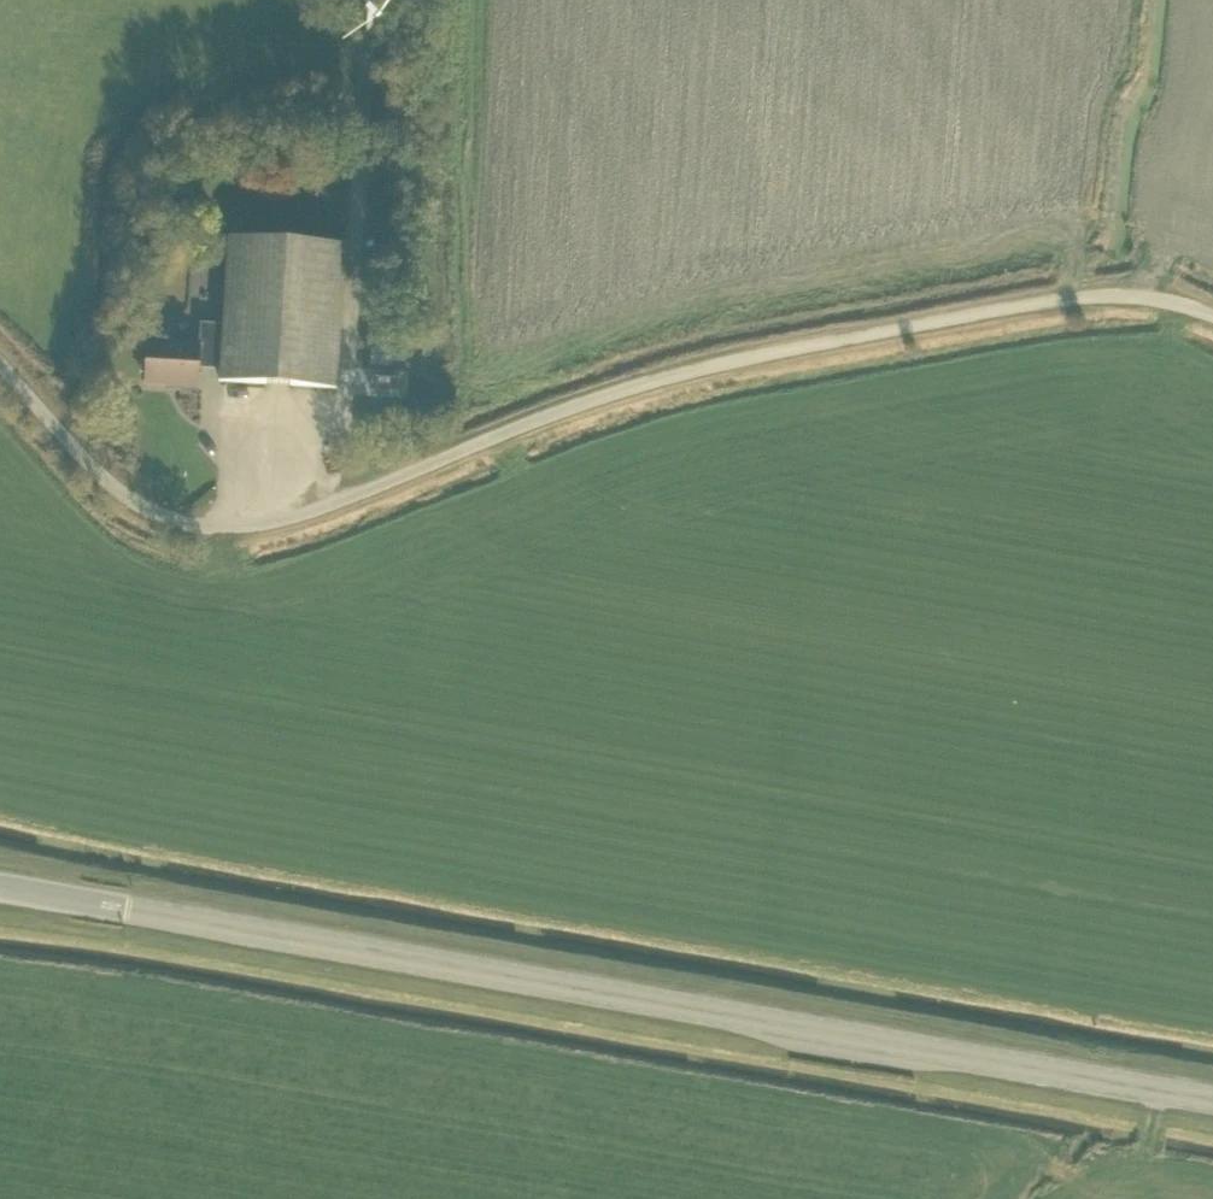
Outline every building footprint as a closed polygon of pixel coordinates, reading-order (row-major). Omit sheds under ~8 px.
[(220,381),(336,389),(346,246),(229,238),(220,381)] [(145,384),(197,388),(199,369),(219,370),(222,325),(202,324),(200,345),(148,342),(145,384)] [(372,366),(393,367),(394,351),(373,350),(372,366)]
